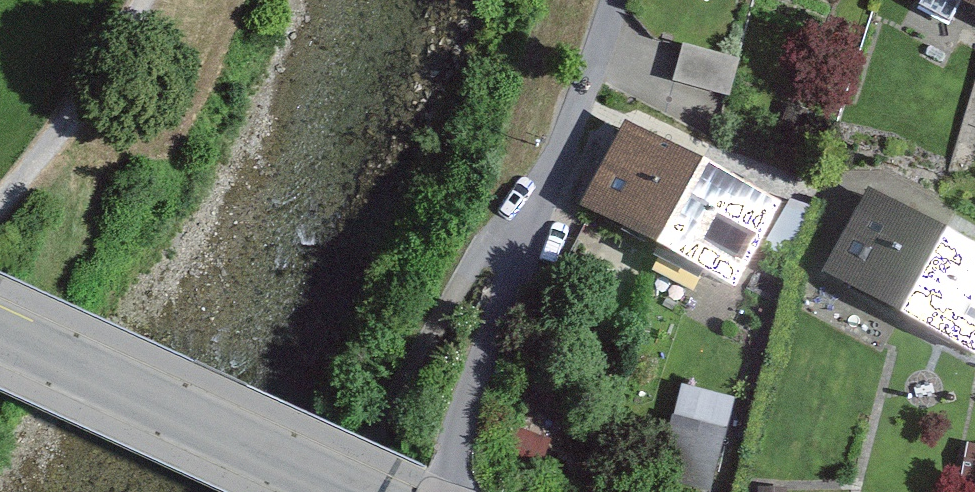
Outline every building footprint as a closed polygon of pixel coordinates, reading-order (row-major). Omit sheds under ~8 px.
[(974,27),(974,0),(917,0),(974,27)] [(741,61),(683,44),(672,82),(730,98),(741,61)] [(699,163),(623,127),(579,210),(655,244),(699,163)] [(780,203),(699,163),(655,244),(739,288),(780,203)] [(926,234),(843,195),(800,285),(884,324),(926,234)] [(926,234),(884,324),(967,364),(974,347),(974,257),(926,234)] [(739,398),(681,383),(657,475),(715,490),(739,398)]
